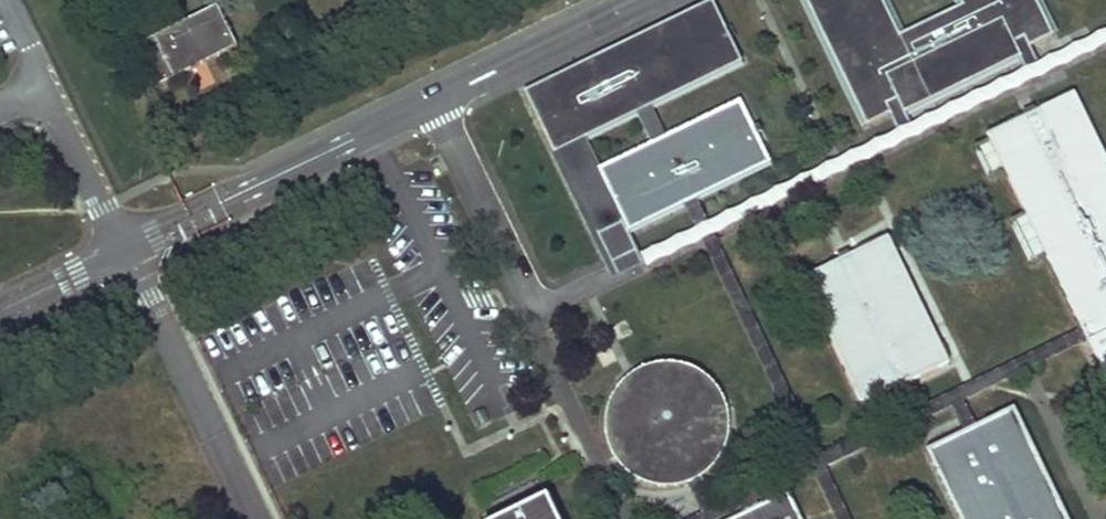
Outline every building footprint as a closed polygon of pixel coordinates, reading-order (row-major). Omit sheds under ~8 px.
[(581,200),(585,198),(588,205),(600,200),(609,217),(619,212),(603,168),(592,137),(742,58),(715,0),(708,0),(529,93),(581,200)] [(866,124),(891,112),(887,103),(896,98),(901,107),(903,111),(1021,56),(1019,52),(1014,41),(1024,37),(1028,47),(1053,35),(1036,0),(961,0),(963,5),(900,35),(883,0),(808,0),(866,124)] [(217,6),(138,44),(159,86),(237,48),(217,6)] [(1024,37),(1014,41),(1019,52),(1028,47),(1024,37)] [(988,134),(1105,380),(1105,161),(1074,93),(988,134)] [(742,97),(603,168),(619,212),(629,233),(770,159),(742,97)] [(896,98),(887,103),(891,112),(901,107),(896,98)] [(629,233),(619,212),(609,217),(600,200),(588,205),(585,198),(581,200),(612,262),(637,250),(629,233)] [(851,257),(803,279),(861,402),(946,362),(888,239),(851,257)] [(671,367),(663,367),(655,368),(647,370),(640,373),(633,376),(627,381),(621,386),(616,392),(612,399),(608,406),(606,413),(604,421),(604,429),(604,437),(605,444),(608,452),(611,459),(615,466),(620,472),(626,477),(632,482),(639,486),(646,489),(654,491),(662,492),(670,492),(677,491),(685,489),(692,486),(699,483),(706,478),(711,473),(716,467),(721,460),(724,453),(727,446),(728,438),(729,430),(728,422),(727,414),(725,407),(721,400),(717,393),(712,387),(706,382),(700,377),(693,373),(686,370),(678,368),(671,367)] [(928,449),(961,518),(1066,518),(1013,409),(928,449)] [(531,482),(488,503),(491,509),(534,487),(531,482)] [(732,518),(801,518),(788,492),(732,518)] [(497,518),(555,518),(544,496),(497,518)]
